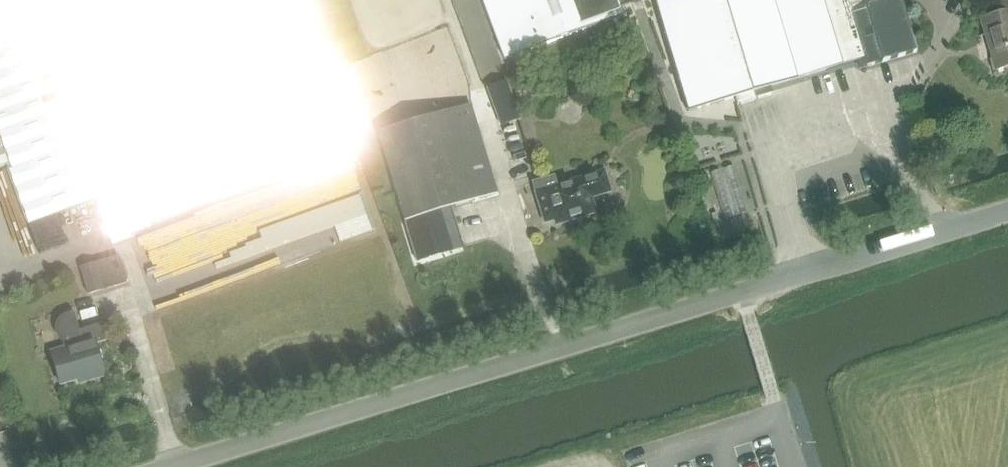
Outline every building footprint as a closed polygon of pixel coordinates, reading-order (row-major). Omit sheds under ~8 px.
[(6,166),(28,225),(96,200),(112,244),(131,237),(128,229),(348,147),(293,0),(0,0),(0,168),(6,166)] [(505,60),(623,16),(617,0),(482,0),(505,60)] [(657,2),(655,2),(688,112),(857,62),(859,69),(916,52),(901,0),(657,0),(657,2)] [(999,14),(982,19),(997,70),(1007,66),(1007,0),(995,0),(999,14)] [(519,118),(505,81),(487,88),(501,125),(519,118)] [(471,105),(379,133),(405,221),(451,207),(458,205),(497,193),(471,105)] [(554,176),(533,183),(545,222),(555,219),(557,224),(595,212),(590,197),(609,191),(604,172),(584,178),(557,186),(554,176)] [(417,260),(417,261),(452,250),(447,233),(458,230),(451,207),(405,221),(417,260)] [(80,267),(88,294),(103,290),(95,263),(80,267)] [(95,344),(106,341),(101,324),(79,331),(74,313),(73,313),(73,314),(65,316),(63,317),(62,318),(60,320),(59,322),(58,324),(57,326),(57,328),(57,330),(57,332),(58,334),(59,336),(60,337),(62,339),(64,340),(66,348),(51,352),(60,384),(86,377),(87,381),(104,376),(95,344)]
